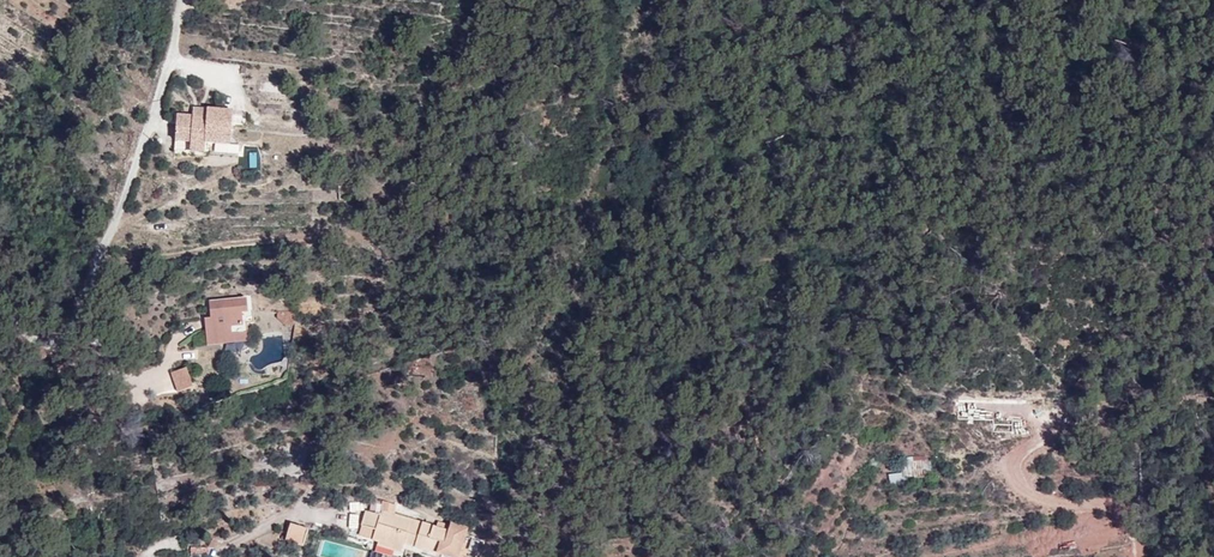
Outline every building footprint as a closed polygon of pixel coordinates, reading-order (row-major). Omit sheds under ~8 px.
[(217,102),(204,100),(203,109),(217,110),(217,102)] [(203,109),(188,108),(185,142),(215,145),(216,136),(240,138),(243,104),(217,102),(217,110),(203,109)] [(258,289),(220,293),(222,310),(215,311),(218,336),(260,332),(258,315),(265,314),(264,302),(259,303),(258,289)] [(307,302),(288,302),(288,311),(305,318),(307,302)] [(198,359),(184,364),(190,379),(204,374),(198,359)] [(180,381),(187,378),(182,365),(175,368),(180,381)] [(929,455),(901,458),(903,479),(931,476),(929,455)] [(396,506),(383,501),(380,509),(393,513),(396,506)] [(364,510),(359,526),(373,531),(370,541),(377,543),(376,546),(400,553),(403,544),(443,556),(459,556),(468,529),(449,523),(448,526),(446,530),(435,527),(393,513),(380,509),(378,515),(364,510)] [(448,526),(437,522),(435,527),(446,530),(448,526)] [(306,534),(288,528),(283,544),(301,550),(306,534)]
